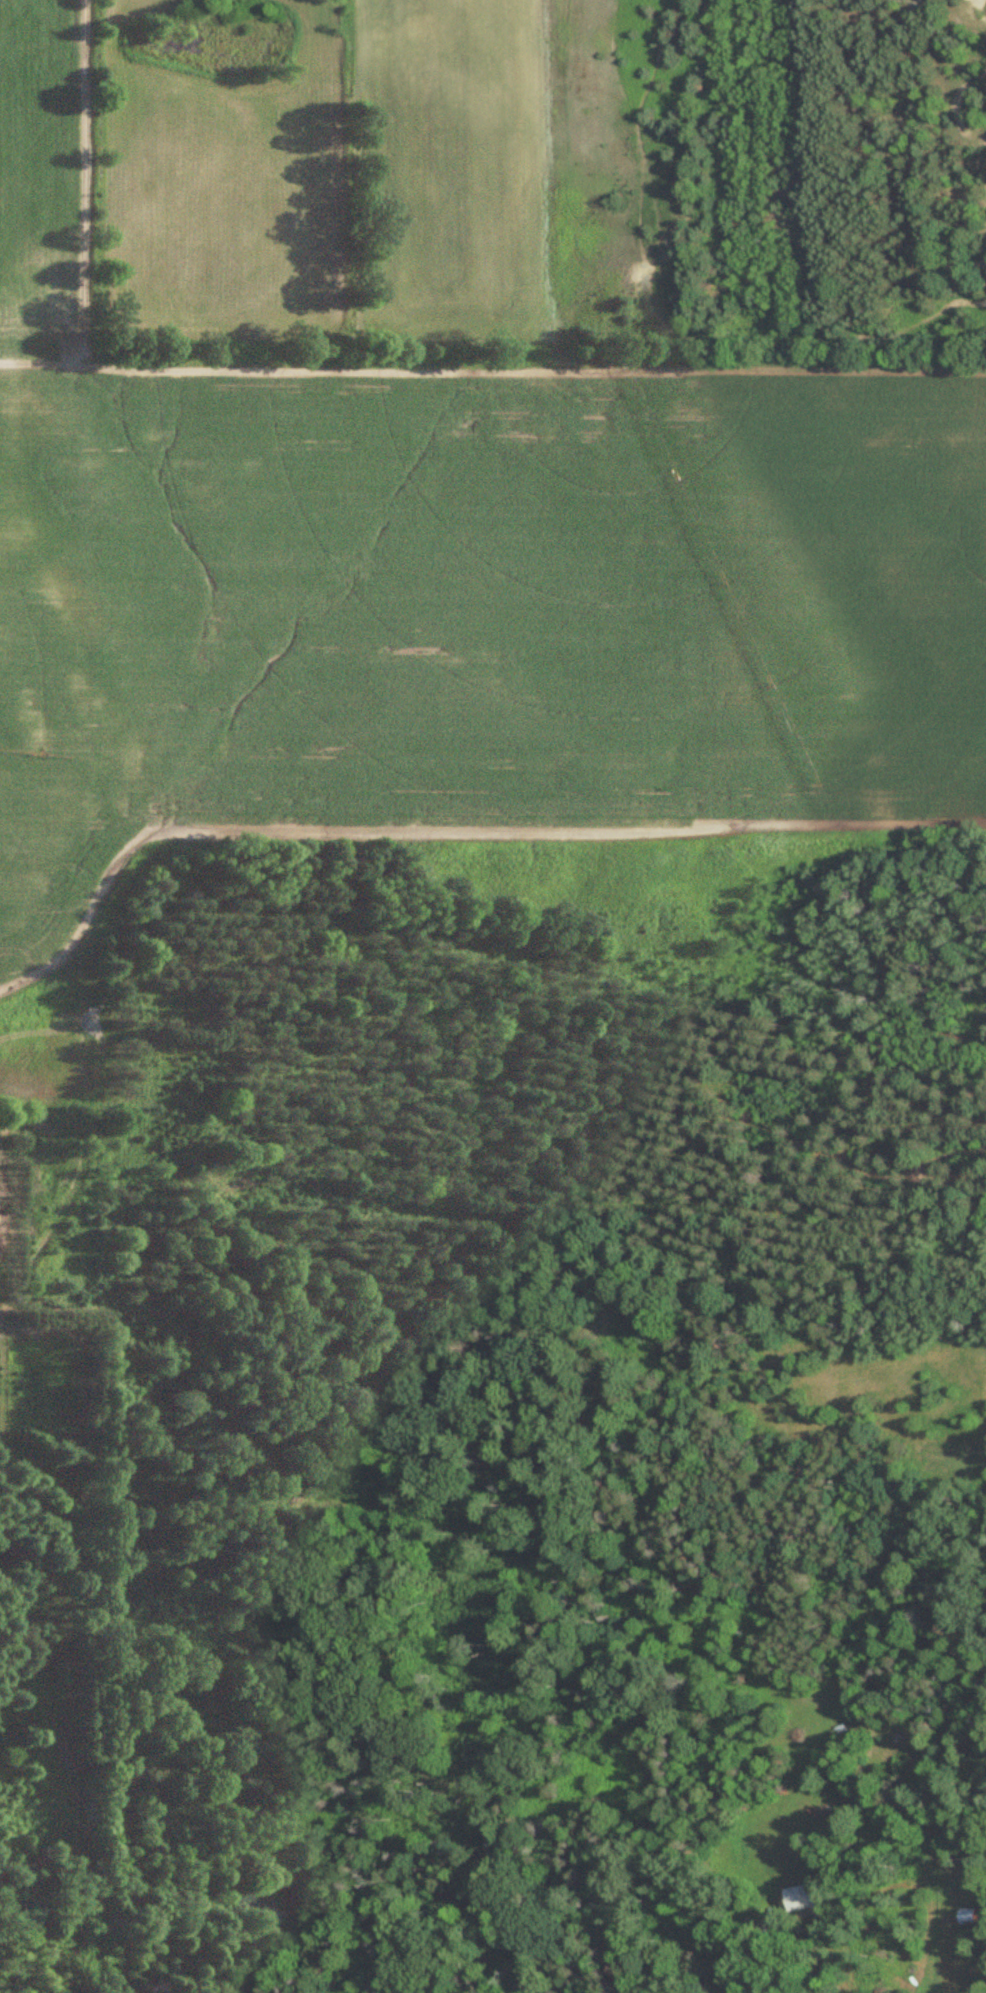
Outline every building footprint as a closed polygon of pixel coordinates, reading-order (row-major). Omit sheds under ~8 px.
[(819,1908),(815,1884),(774,1889),(778,1914),(819,1908)] [(955,1911),(955,1925),(972,1925),(972,1911),(955,1911)]
